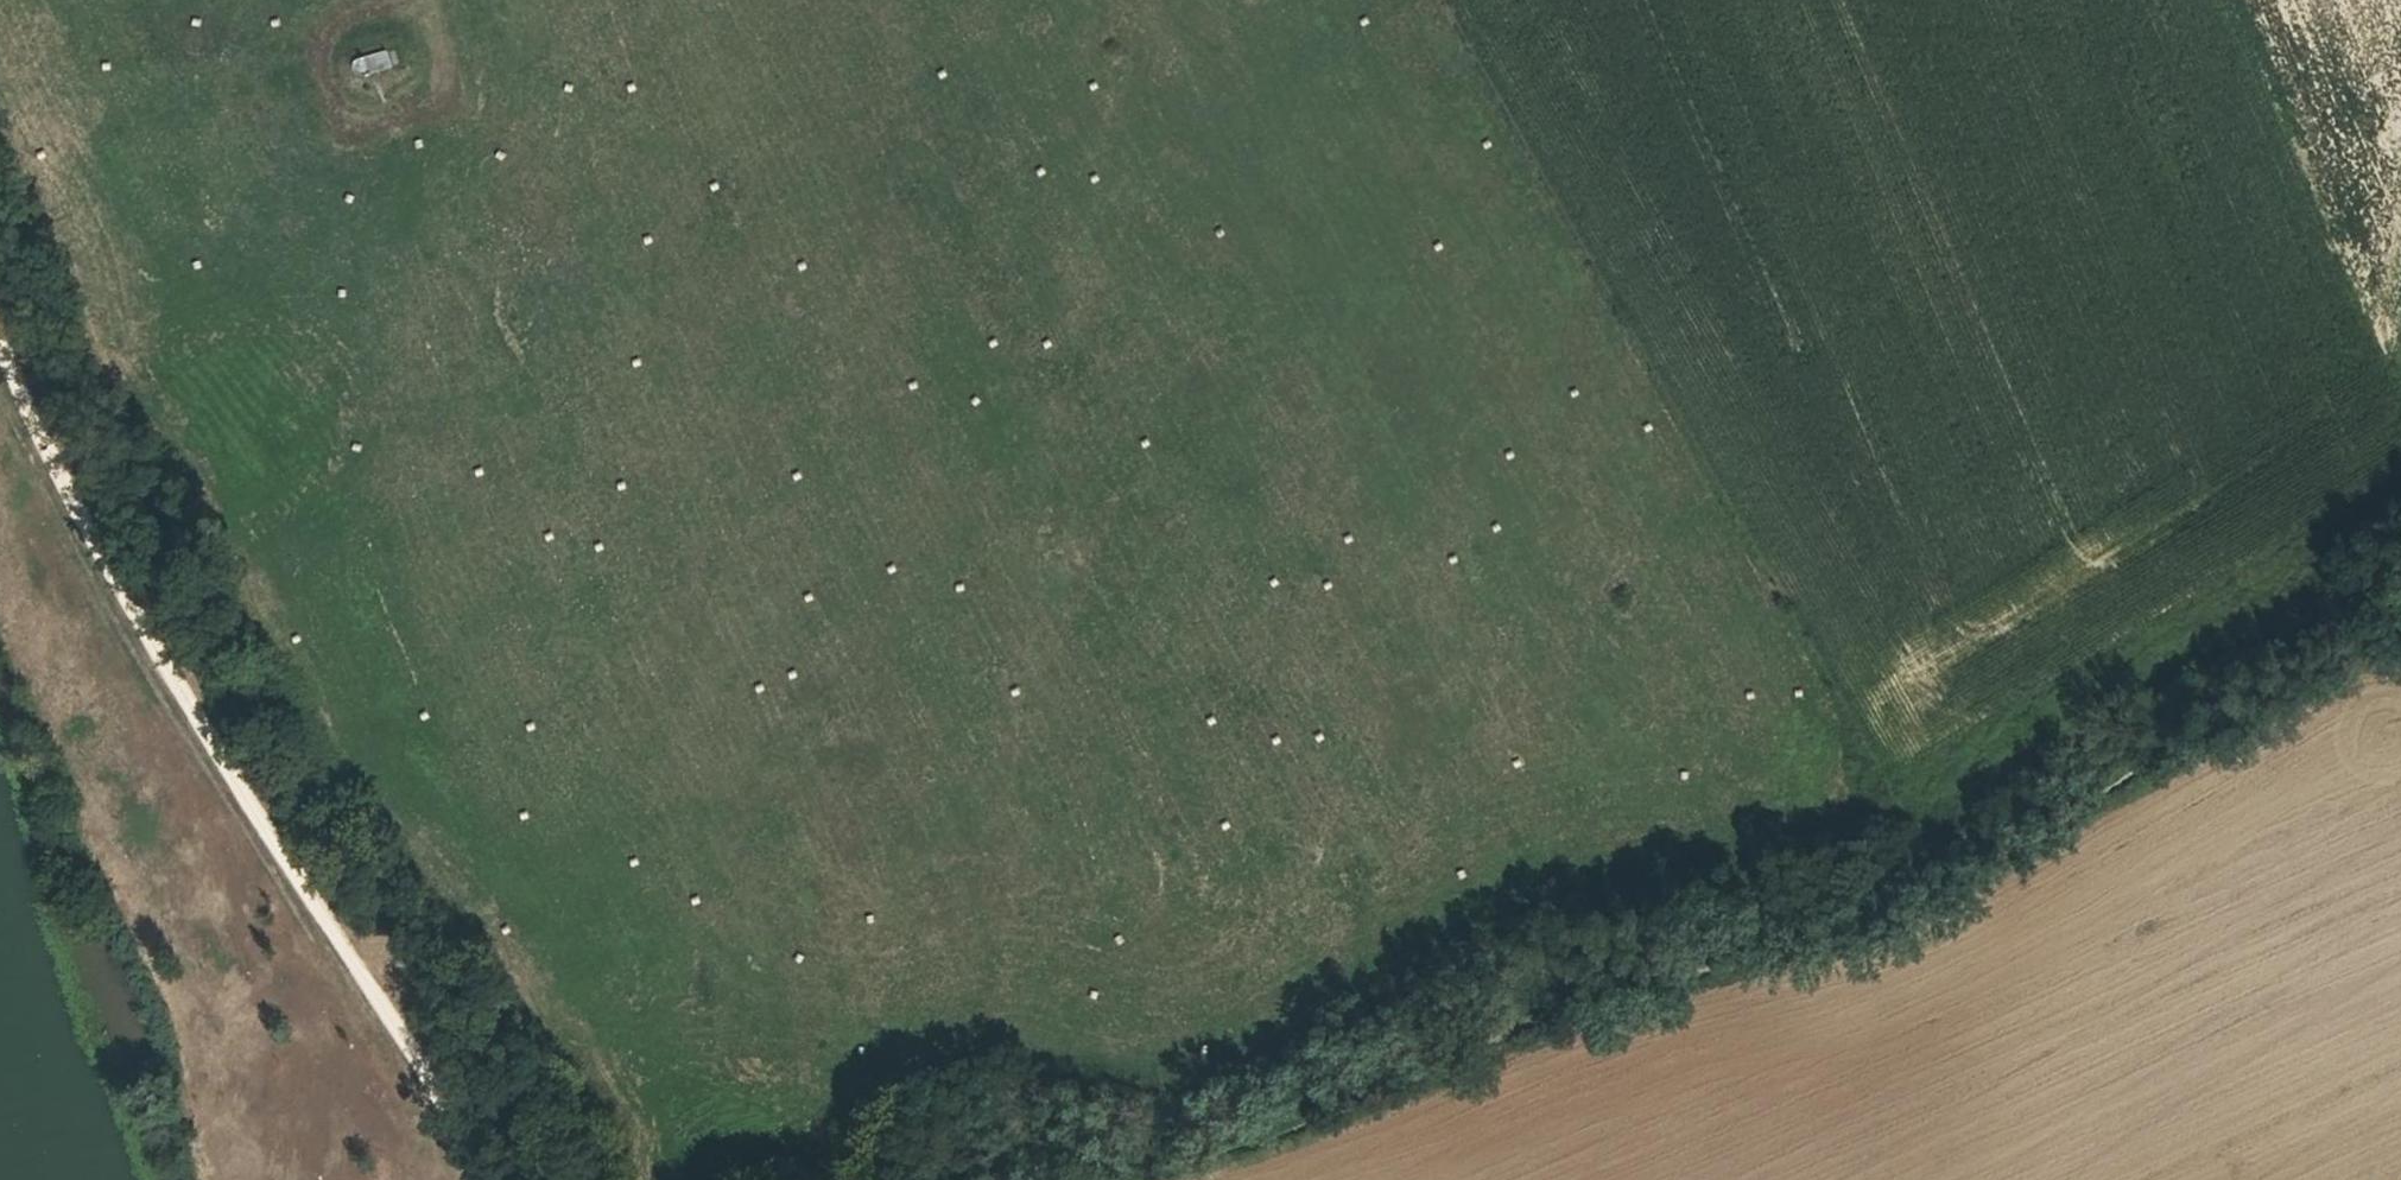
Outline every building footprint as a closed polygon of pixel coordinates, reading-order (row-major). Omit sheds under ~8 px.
[(360,64),(365,83),(401,72),(396,54),(360,64)]
